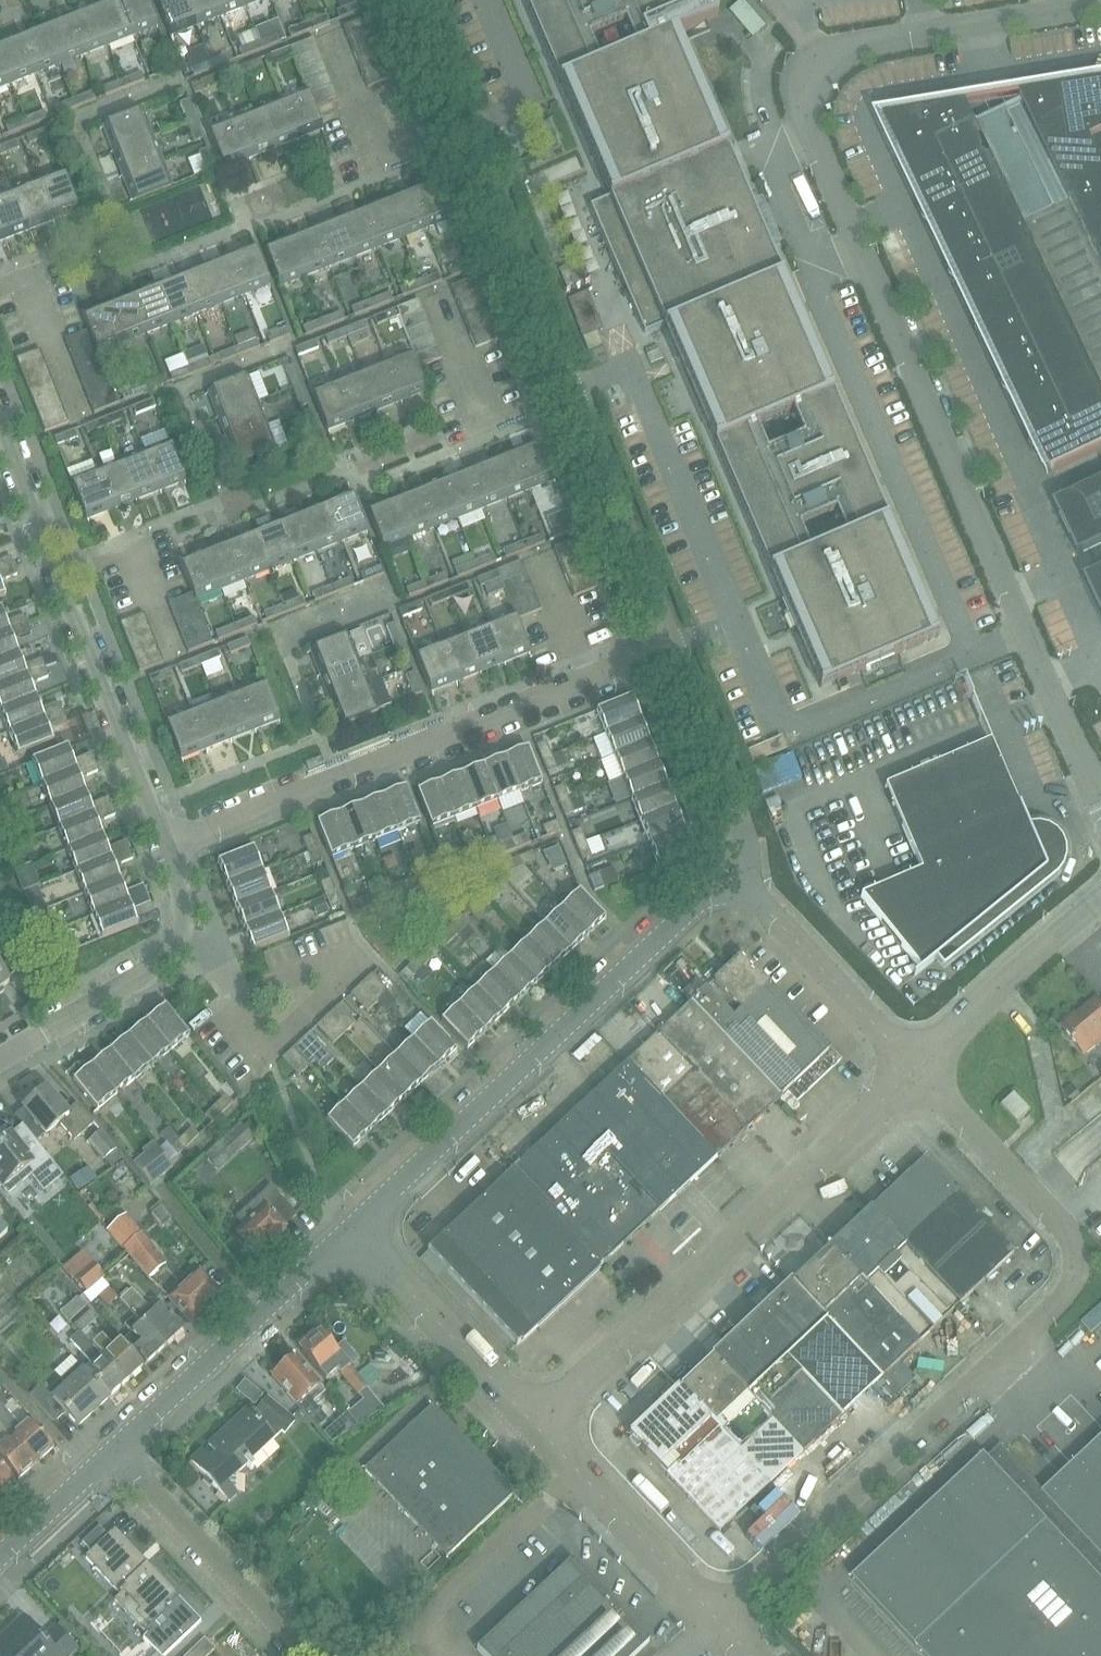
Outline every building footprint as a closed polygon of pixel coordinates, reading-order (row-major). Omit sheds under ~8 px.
[(118,0),(111,0),(93,7),(108,45),(132,35),(118,0)] [(132,35),(158,25),(148,0),(118,0),(132,35)] [(186,0),(157,0),(171,35),(196,25),(186,0)] [(214,0),(186,0),(196,25),(220,16),(214,0)] [(242,0),(214,0),(220,16),(245,6),(242,0)] [(705,0),(524,0),(596,167),(610,198),(590,207),(645,334),(664,325),(820,688),(939,637),(679,32),(718,16),(705,0)] [(778,21),(762,0),(744,0),(741,3),(764,32),(778,21)] [(360,11),(357,3),(336,11),(340,19),(360,11)] [(108,45),(93,7),(69,17),(84,54),(108,45)] [(330,23),(327,15),(307,23),(310,30),(330,23)] [(84,54),(69,17),(45,26),(59,64),(84,54)] [(372,30),(368,17),(343,27),(348,39),(372,30)] [(310,30),(307,23),(288,30),(291,38),(310,30)] [(59,64),(45,26),(20,36),(35,74),(59,64)] [(377,42),(372,30),(348,39),(353,51),(377,42)] [(281,42),(278,34),(259,42),(262,50),(281,42)] [(20,36),(0,44),(0,56),(11,83),(35,74),(20,36)] [(318,50),(313,39),(291,47),(296,59),(318,50)] [(262,50),(259,42),(239,49),(242,57),(262,50)] [(382,54),(377,42),(353,51),(358,63),(382,54)] [(270,56),(273,64),(294,56),(291,48),(270,56)] [(323,62),(318,50),(296,59),(300,71),(323,62)] [(233,61),(230,53),(210,61),(213,69),(233,61)] [(387,66),(382,54),(358,63),(363,76),(387,66)] [(0,56),(0,88),(11,83),(0,56)] [(261,60),(241,67),(244,75),(264,68),(261,60)] [(175,69),(171,61),(151,69),(154,77),(175,69)] [(213,69),(210,61),(191,69),(194,77),(213,69)] [(327,74),(323,62),(300,71),(305,83),(327,74)] [(392,78),(387,66),(363,76),(367,88),(392,78)] [(244,75),(241,67),(222,75),(225,83),(244,75)] [(144,81),(141,73),(122,80),(125,88),(144,81)] [(332,86),(327,74),(305,83),(308,91),(310,95),(332,86)] [(192,87),(195,95),(215,87),(212,79),(192,87)] [(125,88),(122,80),(103,88),(106,96),(125,88)] [(1022,98),(1021,98),(1100,269),(1100,85),(1022,98)] [(337,98),(332,86),(310,95),(314,106),(337,98)] [(323,129),(314,106),(310,95),(308,91),(283,101),(298,139),(323,129)] [(96,100),(93,92),(73,100),(77,107),(96,100)] [(77,107),(73,100),(54,107),(57,115),(77,107)] [(188,100),(180,103),(187,123),(195,120),(188,100)] [(298,139),(283,101),(258,111),(273,148),(298,139)] [(968,107),(917,115),(911,118),(906,122),(902,127),(899,133),(898,139),(898,146),(900,152),(1052,473),(1100,449),(1100,382),(968,107)] [(47,119),(44,111),(25,119),(28,127),(47,119)] [(104,126),(114,151),(152,137),(142,111),(104,126)] [(273,148),(258,111),(234,120),(249,158),(273,148)] [(28,127),(25,119),(5,126),(9,134),(28,127)] [(203,139),(195,120),(187,123),(195,142),(203,139)] [(249,158),(234,120),(209,130),(224,168),(249,158)] [(29,145),(49,137),(46,129),(26,137),(29,145)] [(161,161),(152,137),(114,151),(124,176),(161,161)] [(0,147),(0,156),(19,149),(16,141),(0,147)] [(199,152),(207,172),(215,169),(207,149),(199,152)] [(171,186),(161,161),(124,176),(133,201),(171,186)] [(78,210),(64,172),(38,182),(53,220),(78,210)] [(452,218),(437,180),(411,190),(426,228),(452,218)] [(53,220),(38,182),(14,192),(29,230),(53,220)] [(218,186),(174,197),(180,220),(224,208),(218,186)] [(426,228),(411,190),(387,200),(402,238),(426,228)] [(14,192),(0,197),(0,227),(5,239),(29,230),(14,192)] [(402,238),(387,200),(363,209),(378,247),(402,238)] [(378,247),(363,209),(338,219),(353,257),(378,247)] [(353,257),(338,219),(314,229),(329,267),(353,257)] [(329,267),(314,229),(290,238),(305,276),(329,267)] [(305,276),(290,238),(265,248),(280,286),(305,276)] [(255,246),(229,256),(244,294),(270,284),(255,246)] [(244,294),(229,256),(205,266),(220,304),(244,294)] [(472,270),(469,262),(448,270),(452,278),(472,270)] [(220,304),(205,266),(181,276),(196,314),(220,304)] [(442,281),(439,274),(419,281),(422,289),(442,281)] [(196,314),(181,276),(157,285),(172,324),(196,314)] [(480,290),(475,278),(451,287),(456,300),(480,290)] [(422,289),(419,281),(400,289),(403,297),(422,289)] [(172,324),(157,285),(132,295),(148,334),(172,324)] [(485,302),(480,290),(456,300),(461,312),(485,302)] [(393,301),(390,293),(371,300),(374,308),(393,301)] [(148,334),(132,295),(108,304),(123,343),(148,334)] [(374,308),(371,300),(351,308),(354,316),(374,308)] [(422,313),(417,300),(394,310),(397,317),(399,322),(422,313)] [(490,314),(485,302),(461,312),(465,324),(490,314)] [(123,343),(108,304),(83,314),(89,330),(94,343),(98,354),(123,343)] [(397,317),(394,310),(374,318),(377,326),(397,317)] [(345,320),(342,312),(322,320),(325,328),(345,320)] [(427,325),(422,313),(399,322),(404,334),(427,325)] [(494,326),(490,314),(465,324),(470,336),(494,326)] [(325,328),(322,320),(303,327),(306,335),(325,328)] [(364,321),(345,329),(348,337),(367,329),(364,321)] [(432,337),(427,325),(404,334),(409,346),(432,337)] [(499,339),(494,326),(470,336),(475,348),(499,339)] [(290,336),(287,328),(267,336),(270,344),(290,336)] [(348,337),(345,329),(325,337),(328,345),(348,337)] [(94,343),(89,330),(65,340),(70,352),(94,343)] [(437,349),(432,337),(409,346),(411,353),(413,358),(437,349)] [(260,348),(257,340),(237,347),(240,355),(260,348)] [(295,349),(298,357),(319,349),(315,341),(295,349)] [(98,355),(98,354),(94,343),(70,352),(75,364),(98,355)] [(240,355),(237,347),(218,355),(221,363),(240,355)] [(441,360),(437,349),(413,358),(418,370),(441,360)] [(40,350),(37,351),(16,359),(21,372),(45,362),(40,350)] [(426,391),(418,370),(413,358),(411,353),(386,363),(401,401),(426,391)] [(104,367),(98,355),(75,364),(79,377),(104,367)] [(211,367),(208,359),(189,367),(192,375),(211,367)] [(50,374),(45,362),(21,372),(25,384),(50,374)] [(401,401),(386,363),(362,372),(377,410),(401,401)] [(293,366),(285,369),(293,389),(300,386),(293,366)] [(109,379),(104,367),(79,377),(84,389),(109,379)] [(192,375),(189,367),(169,374),(173,382),(192,375)] [(377,410),(362,372),(338,382),(353,420),(377,410)] [(55,386),(50,374),(25,384),(30,396),(55,386)] [(209,392),(219,417),(257,403),(247,377),(209,392)] [(163,386),(160,378),(140,386),(143,394),(163,386)] [(113,391),(109,379),(84,389),(89,401),(113,391)] [(353,420),(338,382),(312,392),(327,430),(353,420)] [(59,399),(55,386),(30,396),(35,408),(59,399)] [(143,394),(140,386),(121,393),(124,401),(143,394)] [(308,405),(300,386),(293,389),(300,408),(308,405)] [(118,404),(113,391),(89,401),(94,413),(118,404)] [(64,411),(59,399),(35,408),(40,420),(64,411)] [(156,407),(153,399),(133,407),(136,415),(156,407)] [(267,427),(257,403),(219,417),(229,442),(267,427)] [(69,423),(64,411),(40,420),(45,433),(69,423)] [(123,411),(104,419),(107,427),(126,419),(123,411)] [(304,418),(312,438),(320,435),(312,415),(304,418)] [(107,427),(104,419),(84,426),(87,434),(107,427)] [(277,452),(267,427),(229,442),(239,467),(277,452)] [(75,430),(54,438),(57,446),(78,438),(75,430)] [(555,479),(540,441),(514,451),(529,489),(555,479)] [(185,480),(170,443),(145,453),(160,490),(185,480)] [(529,489),(514,451),(490,461),(505,499),(529,489)] [(160,490),(145,453),(121,462),(136,500),(160,490)] [(505,499),(490,461),(466,471),(481,508),(505,499)] [(136,500),(121,462),(97,472),(112,510),(136,500)] [(481,508),(466,471),(442,480),(457,518),(481,508)] [(112,510),(97,472),(71,482),(86,520),(112,510)] [(457,518),(442,480),(417,490),(432,528),(457,518)] [(1065,499),(1060,501),(1055,503),(1058,509),(1077,550),(1079,555),(1090,550),(1100,545),(1100,482),(1065,499)] [(432,528),(417,490),(393,500),(408,537),(432,528)] [(367,531),(352,493),(327,503),(342,541),(367,531)] [(408,537),(393,500),(368,510),(383,547),(408,537)] [(342,541),(327,503),(302,513),(317,551),(342,541)] [(317,551),(302,513),(278,522),(293,560),(317,551)] [(293,560),(278,522),(254,532),(269,570),(293,560)] [(575,531),(572,523),(552,531),(555,539),(575,531)] [(269,570),(254,532),(230,542),(245,580),(269,570)] [(545,543),(542,535),(523,542),(526,550),(545,543)] [(583,551),(578,539),(554,548),(559,561),(583,551)] [(245,580),(230,542),(205,551),(220,589),(245,580)] [(526,550),(523,542),(503,550),(506,558),(526,550)] [(220,589),(205,551),(180,562),(193,594),(195,599),(220,589)] [(588,563),(583,551),(559,561),(564,573),(588,563)] [(497,562),(493,554),(474,562),(477,570),(497,562)] [(14,566),(11,557),(0,561),(0,571),(14,566)] [(527,574),(522,561),(498,571),(501,579),(503,583),(527,574)] [(477,570),(474,562),(455,570),(458,578),(477,570)] [(593,575),(588,563),(564,573),(569,585),(593,575)] [(14,566),(0,571),(0,582),(18,575),(14,566)] [(384,574),(381,566),(361,574),(364,582),(384,574)] [(498,571),(477,579),(480,587),(484,585),(489,597),(505,590),(503,583),(501,579),(498,571)] [(1100,572),(1085,579),(1087,584),(1088,583),(1100,610),(1100,571),(1100,572)] [(448,581),(445,573),(426,581),(429,589),(448,581)] [(531,586),(527,574),(503,583),(505,590),(507,595),(531,586)] [(598,588),(593,575),(569,585),(574,597),(598,588)] [(354,586),(351,578),(332,586),(335,594),(354,586)] [(429,589),(426,581),(406,589),(409,597),(429,589)] [(467,583),(448,591),(451,599),(471,591),(467,583)] [(335,594),(332,586),(312,594),(315,602),(335,594)] [(536,597),(531,586),(507,595),(512,607),(536,597)] [(451,599),(448,591),(429,599),(432,606),(451,599)] [(195,599),(193,594),(169,603),(174,617),(198,607),(195,599)] [(541,610),(536,597),(512,607),(515,614),(517,620),(541,610)] [(306,605),(302,598),(283,605),(286,613),(306,605)] [(399,611),(402,618),(422,610),(419,602),(399,611)] [(286,613),(283,605),(264,613),(267,621),(286,613)] [(203,619),(198,607),(174,617),(179,629),(203,619)] [(0,609),(0,636),(28,625),(24,615),(6,623),(1,609),(0,609)] [(144,613),(140,615),(120,623),(125,635),(149,626),(144,613)] [(530,652),(517,620),(515,614),(489,624),(504,662),(530,652)] [(257,625),(254,617),(235,625),(238,633),(257,625)] [(208,631),(203,619),(179,629),(184,641),(208,631)] [(394,624),(386,627),(394,646),(402,643),(394,624)] [(504,662),(489,624),(465,634),(480,672),(504,662)] [(28,625),(0,636),(0,661),(19,654),(13,641),(32,633),(28,625)] [(238,633),(235,625),(215,632),(218,640),(238,633)] [(154,638),(149,626),(125,635),(130,647),(154,638)] [(362,630),(349,635),(311,650),(321,675),(371,655),(362,630)] [(212,643),(208,631),(184,641),(188,652),(212,643)] [(480,672),(465,634),(441,644),(456,682),(480,672)] [(159,650),(154,638),(130,647),(134,660),(159,650)] [(251,646),(248,638),(227,646),(230,654),(251,646)] [(410,662),(402,643),(394,646),(402,665),(410,662)] [(456,682),(441,644),(416,654),(431,692),(456,682)] [(163,662),(159,650),(134,660),(139,672),(163,662)] [(218,650),(198,658),(201,666),(221,658),(218,650)] [(19,654),(0,661),(0,686),(45,668),(42,659),(24,666),(19,654)] [(381,680),(371,655),(321,675),(331,700),(381,680)] [(201,666),(198,658),(179,666),(182,674),(201,666)] [(45,668),(0,686),(0,709),(1,711),(36,697),(31,684),(49,677),(45,668)] [(149,678),(152,686),(172,677),(169,670),(149,678)] [(406,676),(414,696),(422,693),(414,673),(406,676)] [(391,705),(381,680),(331,700),(341,725),(391,705)] [(280,719),(265,681),(240,692),(255,729),(280,719)] [(255,729),(240,692),(215,701),(230,739),(255,729)] [(41,710),(36,697),(1,711),(10,734),(63,712),(59,703),(41,710)] [(641,720),(632,697),(597,711),(606,734),(641,720)] [(230,739),(215,701),(191,711),(206,749),(230,739)] [(206,749),(191,711),(166,721),(181,759),(206,749)] [(66,721),(63,712),(10,734),(18,756),(54,742),(48,728),(66,721)] [(650,742),(641,720),(606,734),(615,756),(650,742)] [(1018,806),(989,738),(988,738),(989,739),(990,741),(885,786),(921,870),(861,896),(921,970),(913,976),(914,977),(937,959),(944,967),(1057,875),(1063,867),(1065,858),(1065,849),(1061,840),(1055,832),(1040,826),(1039,826),(1029,827),(1019,806),(1018,806)] [(546,742),(536,746),(542,759),(552,755),(546,742)] [(659,764),(650,742),(615,756),(624,779),(659,764)] [(766,743),(749,751),(753,761),(754,763),(771,756),(770,754),(766,743)] [(33,762),(42,785),(95,764),(91,754),(73,761),(68,748),(33,762)] [(542,783),(528,748),(505,757),(519,792),(542,783)] [(557,769),(552,755),(542,759),(547,773),(557,769)] [(519,792),(505,757),(483,766),(498,801),(519,792)] [(98,772),(95,764),(42,785),(50,807),(86,793),(80,779),(98,772)] [(667,786),(659,764),(624,779),(632,800),(667,786)] [(498,801),(483,766),(461,775),(475,810),(498,801)] [(475,810),(461,775),(440,784),(454,819),(475,810)] [(454,819),(440,784),(417,792),(431,828),(454,819)] [(564,786),(554,789),(559,803),(569,799),(564,786)] [(676,807),(667,786),(632,800),(641,821),(676,807)] [(406,788),(383,797),(397,832),(420,823),(406,788)] [(90,805),(86,793),(50,807),(59,828),(112,807),(109,798),(90,805)] [(397,832),(383,797),(361,806),(375,841),(397,832)] [(574,813),(569,799),(559,803),(565,817),(574,813)] [(375,841),(361,806),(340,814),(354,849),(375,841)] [(116,816),(112,807),(59,828),(68,850),(103,836),(98,823),(116,816)] [(684,830),(676,807),(641,821),(649,844),(684,830)] [(354,849),(340,814),(317,823),(331,858),(354,849)] [(561,831),(557,821),(543,827),(547,837),(561,831)] [(581,829),(571,833),(577,847),(586,843),(581,829)] [(693,852),(684,830),(649,844),(658,866),(693,852)] [(527,834),(513,839),(517,849),(530,843),(527,834)] [(313,835),(303,839),(308,853),(318,849),(313,835)] [(108,849),(103,836),(68,850),(76,872),(130,851),(126,842),(108,849)] [(517,849),(513,839),(499,844),(503,854),(517,849)] [(592,857),(586,843),(577,847),(582,861),(592,857)] [(559,847),(543,853),(553,872),(567,867),(559,847)] [(262,871),(253,849),(218,863),(227,885),(262,871)] [(324,863),(318,849),(308,853),(314,866),(324,863)] [(133,860),(130,851),(76,872),(85,895),(120,881),(115,867),(133,860)] [(487,861),(483,851),(469,856),(473,866),(487,861)] [(536,860),(533,852),(519,857),(523,865),(536,860)] [(473,866),(469,856),(455,862),(459,872),(473,866)] [(523,865),(519,857),(506,863),(509,871),(523,865)] [(271,893),(262,871),(227,885),(236,907),(271,893)] [(429,872),(416,878),(420,888),(433,882),(429,872)] [(598,873),(589,877),(594,891),(604,888),(598,873)] [(420,888),(416,878),(402,883),(406,893),(420,888)] [(330,879),(320,883),(326,897),(335,893),(330,879)] [(125,893),(120,881),(85,895),(94,916),(147,895),(143,885),(125,893)] [(502,891),(496,885),(485,895),(491,901),(502,891)] [(386,890),(372,895),(376,905),(390,900),(386,890)] [(579,891),(562,908),(588,935),(605,919),(579,891)] [(280,915),(271,893),(236,907),(245,929),(280,915)] [(341,906),(335,893),(326,897),(331,910),(341,906)] [(150,903),(147,895),(94,916),(103,938),(138,924),(132,911),(150,903)] [(376,905),(372,895),(359,901),(362,910),(376,905)] [(491,901),(485,895),(474,905),(480,911),(491,901)] [(588,935),(562,908),(545,924),(571,952),(588,935)] [(289,938),(280,915),(245,929),(254,952),(289,938)] [(467,923),(461,917),(451,927),(457,933),(467,923)] [(571,952),(545,924),(528,940),(554,968),(571,952)] [(457,933),(451,927),(440,937),(446,943),(457,933)] [(554,968),(528,940),(511,956),(537,983),(554,968)] [(433,955),(427,949),(417,959),(423,965),(433,955)] [(4,992),(2,988),(9,982),(6,979),(15,972),(0,951),(0,995),(4,992)] [(537,983),(511,956),(494,972),(520,1000),(537,983)] [(741,956),(713,982),(732,1002),(724,1009),(734,1020),(770,986),(765,981),(768,979),(759,970),(757,972),(741,956)] [(423,965),(417,959),(406,969),(412,976),(423,965)] [(520,1000),(494,972),(477,988),(502,1016),(520,1000)] [(388,992),(372,974),(361,984),(378,1002),(388,992)] [(378,1002),(361,984),(351,994),(367,1012),(378,1002)] [(691,1003),(780,1099),(831,1050),(770,986),(734,1020),(724,1009),(708,992),(712,988),(709,985),(691,1003)] [(502,1016),(477,988),(459,1004),(485,1032),(502,1016)] [(1061,1028),(1084,1056),(1100,1042),(1100,1005),(1096,999),(1094,1001),(1096,1003),(1078,1018),(1076,1016),(1061,1028)] [(780,1099),(691,1003),(658,1033),(726,1105),(711,1119),(722,1130),(736,1116),(748,1128),(780,1099)] [(485,1032),(459,1004),(441,1021),(467,1049),(485,1032)] [(190,1036),(166,1006),(147,1022),(170,1051),(190,1036)] [(354,1024),(338,1007),(327,1017),(344,1034),(354,1024)] [(344,1034),(327,1017),(316,1027),(333,1044),(344,1034)] [(170,1051),(147,1022),(128,1037),(152,1066),(170,1051)] [(456,1050),(431,1023),(413,1039),(439,1067),(456,1050)] [(309,1033),(303,1039),(292,1049),(309,1066),(315,1061),(323,1070),(334,1059),(309,1033)] [(726,1105),(658,1033),(627,1063),(717,1158),(748,1128),(736,1116),(722,1130),(711,1119),(726,1105)] [(152,1066),(128,1037),(110,1051),(134,1081),(152,1066)] [(439,1067),(413,1039),(396,1055),(422,1083),(439,1067)] [(309,1066),(292,1049),(282,1059),(299,1076),(309,1066)] [(134,1081),(110,1051),(92,1066),(115,1096),(134,1081)] [(831,1051),(787,1093),(796,1102),(840,1061),(831,1051)] [(422,1083),(396,1055),(379,1071),(405,1099),(422,1083)] [(627,1063),(513,1170),(603,1265),(717,1158),(627,1063)] [(115,1096),(92,1066),(73,1081),(97,1111),(115,1096)] [(405,1099),(379,1071),(362,1088),(388,1115),(405,1099)] [(388,1115),(362,1088),(345,1104),(370,1131),(388,1115)] [(23,1109),(37,1125),(46,1134),(58,1123),(74,1141),(94,1124),(77,1104),(67,1113),(46,1089),(23,1109)] [(1000,1106),(1017,1124),(1018,1123),(1017,1123),(1029,1112),(1029,1113),(1030,1111),(1013,1093),(1000,1106)] [(233,1103),(226,1095),(215,1106),(222,1113),(233,1103)] [(370,1131),(345,1104),(327,1121),(353,1148),(370,1131)] [(222,1113),(215,1106),(204,1116),(212,1123),(222,1113)] [(63,1176),(23,1127),(11,1136),(10,1135),(8,1137),(4,1132),(0,1135),(0,1185),(3,1188),(4,1187),(9,1193),(31,1175),(43,1191),(63,1176)] [(243,1127),(225,1143),(235,1154),(253,1138),(243,1127)] [(199,1135),(192,1128),(181,1138),(188,1146),(199,1135)] [(160,1137),(170,1148),(178,1141),(168,1129),(160,1137)] [(101,1132),(89,1142),(104,1160),(116,1150),(101,1132)] [(188,1146),(181,1138),(170,1148),(178,1156),(188,1146)] [(156,1147),(137,1162),(134,1165),(151,1185),(173,1167),(156,1147)] [(924,1159),(870,1210),(960,1305),(1013,1254),(924,1159)] [(603,1265),(513,1170),(427,1251),(428,1252),(429,1251),(516,1345),(517,1346),(603,1265)] [(270,1187),(236,1218),(244,1227),(236,1235),(255,1256),(269,1244),(270,1245),(274,1242),(279,1243),(284,1238),(283,1234),(286,1231),(283,1228),(297,1216),(270,1187)] [(870,1210),(830,1248),(919,1343),(960,1305),(870,1210)] [(149,1279),(166,1265),(125,1215),(107,1230),(123,1249),(124,1248),(149,1279)] [(830,1248),(792,1284),(881,1379),(919,1343),(830,1248)] [(93,1263),(74,1278),(87,1293),(105,1278),(93,1263)] [(200,1273),(170,1300),(191,1323),(221,1296),(200,1273)] [(792,1284),(713,1359),(802,1454),(881,1379),(792,1284)] [(153,1313),(132,1289),(121,1300),(164,1348),(183,1330),(171,1317),(161,1305),(153,1313)] [(60,1311),(68,1320),(85,1305),(77,1296),(60,1311)] [(164,1348),(121,1300),(110,1310),(131,1333),(141,1344),(133,1351),(146,1365),(164,1348)] [(92,1311),(75,1326),(82,1333),(98,1319),(92,1311)] [(93,1365),(86,1371),(109,1398),(126,1383),(94,1347),(81,1332),(71,1341),(93,1365)] [(303,1349),(301,1351),(326,1381),(338,1370),(363,1400),(348,1413),(360,1426),(384,1409),(350,1368),(358,1361),(344,1344),(335,1351),(321,1334),(312,1342),(309,1342),(304,1346),(303,1349)] [(102,1340),(94,1347),(126,1383),(142,1368),(119,1342),(111,1349),(102,1340)] [(272,1377),(286,1393),(317,1430),(329,1420),(308,1397),(321,1386),(295,1356),(291,1360),(288,1359),(286,1361),(286,1364),(278,1371),(280,1372),(274,1377),(272,1376),(272,1377)] [(713,1359),(680,1389),(769,1485),(802,1454),(713,1359)] [(54,1398),(41,1385),(29,1396),(54,1424),(66,1413),(78,1427),(109,1398),(86,1371),(80,1365),(62,1381),(67,1386),(54,1398)] [(769,1485),(680,1389),(629,1437),(642,1451),(641,1452),(645,1456),(646,1455),(719,1532),(769,1485)] [(295,1422),(284,1412),(267,1399),(257,1411),(260,1413),(254,1419),(246,1410),(245,1411),(246,1412),(210,1445),(209,1444),(208,1445),(217,1454),(210,1460),(202,1451),(191,1462),(229,1502),(236,1495),(237,1474),(246,1465),(251,1470),(254,1468),(249,1463),(282,1432),(285,1434),(295,1422)] [(35,1465),(54,1449),(29,1421),(21,1428),(0,1404),(0,1425),(35,1465)] [(432,1405),(417,1420),(364,1471),(365,1472),(366,1471),(447,1555),(445,1556),(447,1558),(515,1493),(514,1492),(512,1494),(492,1474),(494,1471),(493,1470),(493,1471),(433,1407),(434,1407),(432,1405)] [(4,1464),(18,1480),(35,1465),(0,1425),(0,1444),(1,1445),(0,1446),(0,1459),(4,1464)] [(924,1655),(1100,1655),(1100,1440),(1044,1494),(1002,1448),(988,1460),(985,1457),(854,1581),(924,1655)] [(0,1495),(1,1496),(2,1495),(2,1494),(5,1497),(16,1487),(13,1484),(15,1483),(0,1466),(0,1495)] [(171,1606),(179,1598),(177,1595),(176,1596),(157,1575),(152,1579),(144,1570),(147,1568),(116,1535),(116,1534),(114,1532),(86,1559),(121,1595),(115,1601),(144,1632),(167,1610),(168,1611),(172,1607),(171,1606)] [(484,1655),(635,1655),(649,1643),(572,1560),(477,1649),(484,1655)] [(77,1649),(56,1627),(44,1637),(42,1635),(40,1636),(24,1618),(22,1619),(25,1622),(0,1645),(0,1655),(69,1655),(77,1649)] [(186,1655),(208,1655),(215,1650),(204,1639),(186,1655)]
